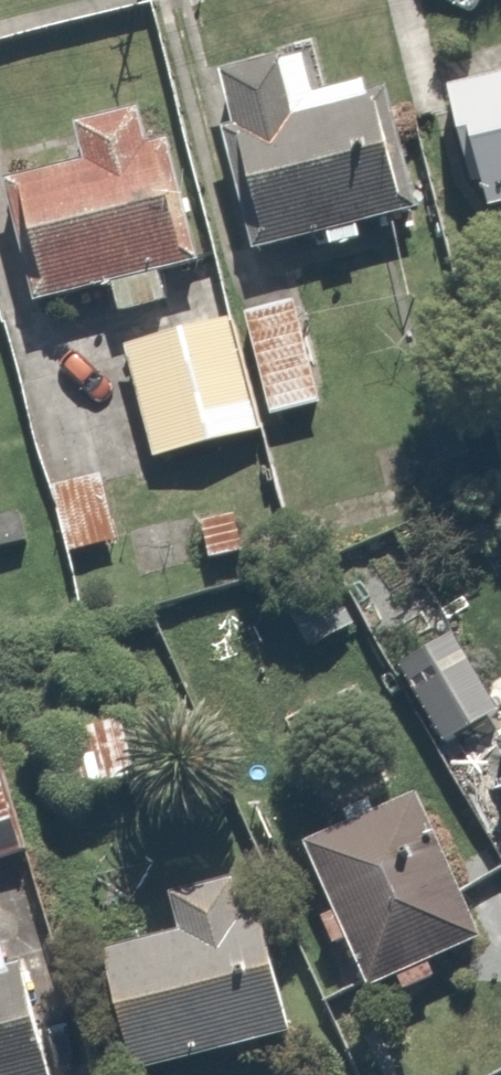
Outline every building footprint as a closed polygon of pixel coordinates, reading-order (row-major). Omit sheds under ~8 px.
[(237,129),(223,133),(257,255),(416,210),(386,103),(305,126),(286,58),(222,76),(237,129)] [(441,94),(483,225),(500,220),(500,74),(441,94)] [(85,163),(9,185),(46,315),(211,268),(177,148),(158,153),(146,110),(76,130),(85,163)] [(307,299),(249,314),(276,420),(334,405),(307,299)] [(125,346),(152,467),(269,440),(242,319),(125,346)] [(240,509),(196,520),(209,568),(252,556),(240,509)] [(285,605),(242,616),(256,671),(299,660),(285,605)] [(130,720),(46,736),(65,835),(149,819),(130,720)] [(0,757),(0,867),(31,859),(3,757),(0,757)] [(343,914),(324,922),(338,954),(357,946),(373,985),(482,938),(426,804),(377,825),(316,851),(343,914)] [(236,875),(178,892),(190,934),(110,958),(144,1074),(158,1074),(305,1031),(272,922),(252,928),(236,875)] [(0,911),(0,1074),(61,1074),(18,906),(0,911)]
